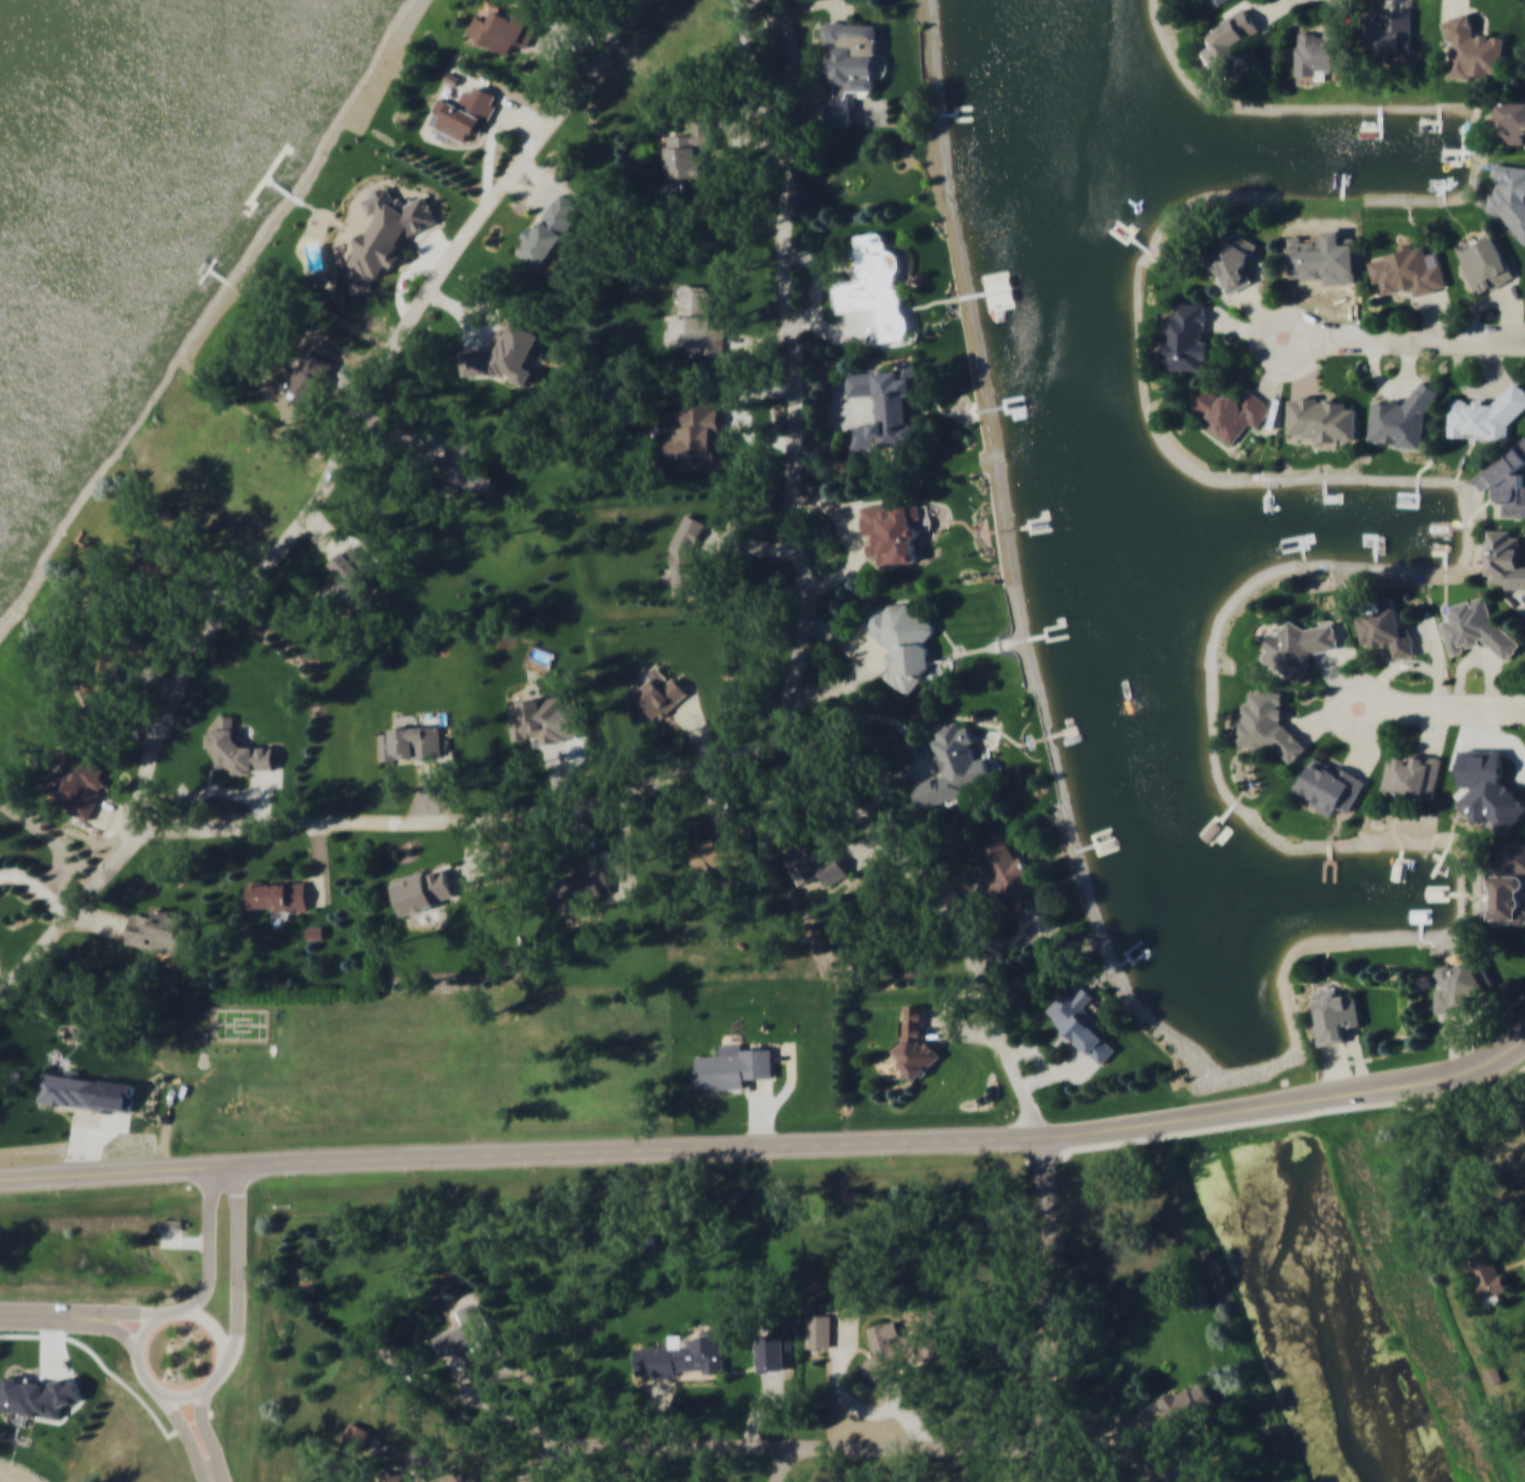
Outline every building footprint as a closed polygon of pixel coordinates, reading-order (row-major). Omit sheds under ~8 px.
[(1204,49),(1216,71),(1226,65),(1234,79),(1258,65),(1249,49),(1243,53),(1238,45),(1261,31),(1247,6),(1204,31),(1212,45),(1204,49)] [(522,10),(545,22),(538,34),(530,49),(519,43),(512,58),(471,35),(480,17),(496,26),(502,14),(516,21),(522,10)] [(1490,80),(1491,70),(1504,71),(1506,36),(1472,33),(1474,15),(1451,14),(1447,77),(1490,80)] [(1406,54),(1407,21),(1365,21),(1365,53),(1406,54)] [(822,23),(842,25),(879,27),(874,99),(850,97),(847,131),(824,129),(824,121),(820,121),(821,104),(825,104),(825,95),(833,96),(834,88),(830,87),(830,84),(819,74),(822,23)] [(1340,70),(1340,31),(1297,31),(1297,80),(1330,80),(1330,70),(1340,70)] [(452,74),(464,81),(460,89),(448,82),(452,74)] [(443,100),(461,109),(469,94),(477,98),(481,89),(501,99),(497,107),(501,109),(499,112),(483,142),(475,138),(471,146),(440,130),(447,119),(436,113),(443,100)] [(1498,100),(1498,113),(1495,113),(1495,134),(1506,134),(1506,143),(1524,143),(1524,100),(1498,100)] [(666,138),(691,137),(691,124),(714,123),(714,132),(715,154),(703,155),(704,183),(680,183),(681,199),(668,199),(666,138)] [(1494,163),(1493,176),(1503,177),(1501,189),(1491,188),(1488,213),(1523,216),(1522,227),(1524,227),(1524,166),(1494,163)] [(370,196),(394,183),(401,196),(405,194),(410,203),(429,193),(441,216),(427,224),(410,233),(403,245),(408,248),(401,259),(395,255),(386,269),(378,264),(376,268),(357,256),(366,240),(363,238),(372,223),(377,225),(392,201),(377,209),(370,196)] [(558,194),(579,208),(573,217),(576,221),(538,275),(513,258),(522,244),(516,240),(525,227),(532,232),(551,205),(558,194)] [(1241,289),(1249,275),(1245,273),(1261,244),(1225,223),(1201,266),(1241,289)] [(854,229),(879,225),(883,229),(883,233),(887,236),(887,241),(892,243),(898,247),(901,254),(901,261),(899,267),(895,270),(900,300),(862,306),(840,310),(838,302),(835,300),(834,284),(836,282),(835,276),(858,273),(856,261),(852,261),(850,259),(848,256),(851,248),(853,247),(853,244),(855,242),(856,240),(854,229)] [(1476,296),(1515,278),(1495,233),(1456,250),(1476,296)] [(1439,251),(1427,254),(1425,243),(1368,255),(1375,286),(1385,284),(1387,292),(1413,287),(1415,296),(1447,289),(1439,251)] [(681,282),(714,285),(712,322),(727,323),(726,342),(725,355),(702,353),(703,344),(665,342),(666,326),(678,327),(681,282)] [(1000,294),(1002,316),(1013,315),(1010,293),(1000,294)] [(1163,370),(1202,369),(1202,359),(1210,359),(1210,302),(1174,303),(1174,313),(1163,313),(1163,370)] [(520,314),(525,316),(527,312),(548,322),(545,328),(549,330),(533,360),(542,365),(534,380),(518,372),(520,369),(512,366),(509,372),(464,374),(463,347),(478,347),(503,345),(520,314)] [(318,339),(337,351),(334,356),(337,360),(333,365),(327,373),(331,378),(314,405),(270,378),(282,358),(299,369),(318,339)] [(845,370),(872,368),(872,364),(898,363),(898,370),(910,369),(911,388),(906,388),(908,417),(914,417),(914,437),(883,439),(884,444),(852,445),(850,424),(870,422),(869,410),(879,410),(876,391),(848,393),(845,370)] [(1373,401),(1369,443),(1425,448),(1431,384),(1412,382),(1410,404),(1373,401)] [(1190,412),(1234,444),(1249,423),(1258,429),(1274,406),(1249,388),(1243,397),(1234,391),(1228,398),(1210,385),(1190,412)] [(1508,439),(1509,419),(1522,420),(1523,402),(1524,402),(1524,397),(1450,393),(1448,436),(1508,439)] [(1356,440),(1357,408),(1346,407),(1346,397),(1289,395),(1288,438),(1356,440)] [(680,400),(715,398),(715,406),(720,406),(721,419),(724,461),(714,461),(714,465),(685,467),(684,461),(676,461),(676,452),(668,452),(667,437),(673,437),(672,424),(682,423),(680,400)] [(455,432),(482,437),(479,449),(476,448),(475,455),(496,459),(495,468),(504,470),(502,484),(484,481),(481,497),(456,492),(460,467),(449,465),(451,452),(455,432)] [(1521,466),(1524,463),(1524,438),(1475,479),(1482,487),(1495,487),(1495,494),(1505,506),(1505,516),(1524,516),(1524,471),(1521,466)] [(858,500),(909,495),(910,499),(920,498),(922,515),(910,516),(910,519),(914,518),(916,520),(916,528),(913,528),(914,546),(916,548),(916,551),(914,553),(911,554),(908,551),(882,554),(881,547),(871,549),(870,538),(874,537),(874,531),(862,532),(861,521),(858,500)] [(684,510),(706,520),(700,534),(695,544),(699,591),(673,593),(669,543),(684,510)] [(1489,529),(1489,578),(1506,578),(1506,588),(1524,588),(1524,565),(1524,538),(1515,538),(1515,529),(1489,529)] [(334,558),(343,551),(356,541),(373,564),(365,570),(376,584),(341,610),(323,585),(343,570),(334,558)] [(1395,658),(1416,654),(1411,624),(1400,626),(1394,597),(1377,600),(1378,609),(1357,613),(1363,645),(1392,640),(1395,658)] [(861,619),(877,600),(885,606),(889,601),(909,600),(934,621),(934,629),(925,640),(927,642),(930,664),(920,672),(921,678),(909,693),(884,672),(892,662),(888,662),(887,650),(892,650),(891,644),(879,634),(861,619)] [(1484,642),(1508,661),(1523,641),(1482,608),(1479,609),(1470,602),(1449,607),(1451,617),(1442,619),(1451,655),(1465,652),(1470,645),(1484,642)] [(1339,648),(1335,621),(1289,629),(1289,628),(1263,632),(1270,675),(1312,668),(1309,653),(1339,648)] [(658,663),(670,677),(674,673),(690,691),(678,701),(662,714),(658,709),(654,713),(632,686),(639,679),(641,682),(650,674),(648,671),(658,663)] [(88,680),(88,701),(115,701),(115,680),(88,680)] [(507,699),(560,692),(566,738),(551,739),(539,741),(538,733),(512,737),(507,699)] [(1284,732),(1284,701),(1248,701),(1248,713),(1239,713),(1238,750),(1299,751),(1307,751),(1308,732),(1284,732)] [(221,713),(239,713),(239,734),(248,743),(278,743),(278,767),(265,766),(255,766),(251,769),(238,769),(239,764),(235,761),(231,766),(216,752),(220,748),(213,742),(213,728),(218,728),(218,723),(221,723),(221,713)] [(934,725),(958,716),(961,725),(966,723),(971,736),(967,738),(975,759),(986,755),(993,774),(967,784),(969,788),(924,805),(916,782),(928,777),(944,771),(931,737),(937,734),(934,725)] [(382,729),(444,725),(446,755),(431,755),(384,758),(382,729)] [(1504,749),(1459,749),(1460,786),(1475,786),(1461,800),(1461,804),(1479,824),(1487,816),(1503,833),(1524,813),(1524,802),(1504,780),(1504,749)] [(1442,757),(1411,751),(1409,761),(1388,757),(1382,791),(1434,800),(1442,757)] [(74,753),(107,767),(103,777),(108,779),(105,786),(93,781),(91,787),(102,792),(98,803),(91,817),(72,809),(79,794),(76,793),(72,794),(65,792),(61,786),(64,778),(64,775),(67,767),(71,766),(76,768),(77,765),(70,762),(74,753)] [(1300,786),(1310,791),(1305,802),(1335,816),(1339,808),(1351,813),(1367,778),(1315,754),(1300,786)] [(737,811),(749,836),(741,840),(749,856),(717,873),(712,863),(702,868),(691,845),(717,832),(713,823),(725,817),(737,811)] [(1197,836),(1204,843),(1218,829),(1211,821),(1197,836)] [(973,840),(999,825),(1018,856),(1022,854),(1032,870),(1028,873),(1042,895),(1027,904),(1014,911),(973,840)] [(787,853),(808,842),(812,850),(818,846),(823,854),(834,848),(841,861),(848,874),(828,885),(819,869),(801,879),(787,853)] [(1504,843),(1504,861),(1490,861),(1491,922),(1524,922),(1524,909),(1521,909),(1521,890),(1524,890),(1524,842),(1504,843)] [(549,892),(558,889),(554,877),(571,871),(572,874),(603,864),(608,879),(612,890),(555,909),(549,892)] [(398,883),(449,865),(454,880),(459,894),(408,912),(398,883)] [(254,882),(310,879),(310,891),(311,909),(279,911),(279,904),(255,905),(254,882)] [(137,912),(155,916),(158,906),(189,914),(184,931),(192,933),(186,956),(130,941),(134,926),(137,912)] [(311,925),(327,925),(327,936),(311,936),(311,925)] [(1496,985),(1476,943),(1445,959),(1445,967),(1439,970),(1445,981),(1445,984),(1436,988),(1437,1011),(1471,1010),(1471,998),(1496,985)] [(1066,986),(1076,995),(1085,985),(1095,994),(1084,1005),(1101,1020),(1095,1026),(1119,1048),(1105,1064),(1093,1053),(1046,1009),(1066,986)] [(1358,995),(1338,996),(1337,988),(1315,990),(1319,1044),(1344,1042),(1343,1028),(1361,1027),(1358,995)] [(904,1004),(926,1005),(926,1025),(926,1037),(941,1053),(914,1078),(899,1062),(900,1055),(893,1047),(903,1038),(904,1004)] [(696,1054),(741,1053),(741,1047),(772,1046),(772,1053),(773,1076),(763,1076),(744,1076),(745,1088),(697,1089),(696,1054)] [(51,1070),(141,1082),(137,1112),(119,1109),(118,1112),(102,1110),(102,1106),(92,1105),(47,1099),(51,1070)] [(163,1219),(186,1220),(186,1230),(173,1230),(163,1230),(163,1219)] [(1496,1251),(1505,1273),(1508,1272),(1515,1288),(1490,1298),(1474,1260),(1496,1251)] [(431,1338),(462,1325),(455,1311),(477,1301),(500,1355),(479,1364),(471,1345),(452,1354),(440,1359),(431,1338)] [(807,1315),(831,1315),(831,1334),(831,1347),(807,1347),(807,1315)] [(861,1361),(876,1353),(868,1328),(896,1320),(900,1335),(891,1337),(894,1342),(913,1330),(924,1330),(968,1358),(959,1373),(920,1351),(883,1374),(873,1381),(861,1361)] [(634,1347),(689,1345),(688,1336),(699,1336),(699,1329),(723,1328),(724,1365),(676,1367),(676,1374),(665,1374),(636,1375),(634,1347)] [(756,1335),(783,1334),(784,1368),(773,1368),(758,1369),(756,1335)] [(389,1337),(416,1354),(410,1363),(406,1370),(379,1354),(389,1337)] [(785,1338),(793,1338),(793,1348),(785,1348),(785,1338)] [(1503,1365),(1508,1378),(1497,1383),(1503,1365)] [(1159,1400),(1175,1391),(1177,1394),(1189,1387),(1190,1389),(1203,1381),(1218,1405),(1205,1414),(1200,1407),(1174,1423),(1159,1400)] [(1164,1416),(1175,1433),(1171,1435),(1152,1448),(1141,1431),(1164,1416)] [(350,1421),(371,1431),(366,1441),(362,1449),(341,1438),(350,1421)] [(404,1474),(402,1481),(379,1481),(382,1469),(404,1474)]
